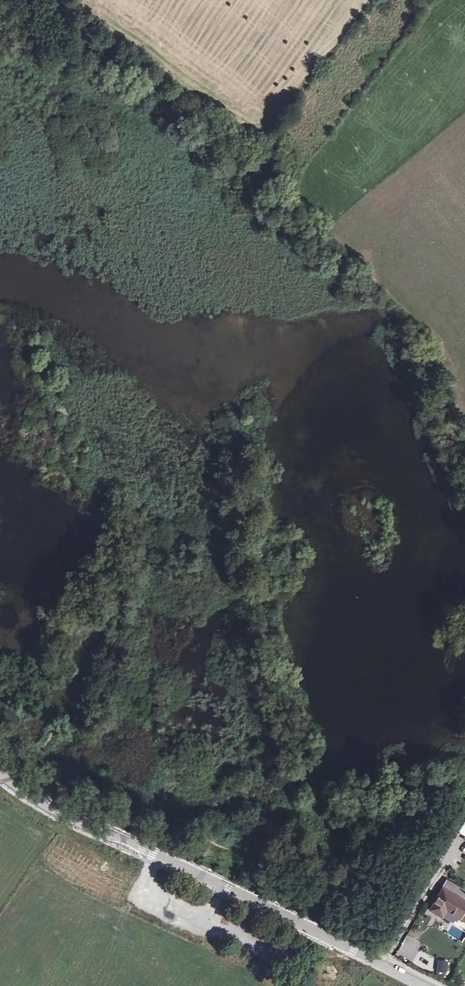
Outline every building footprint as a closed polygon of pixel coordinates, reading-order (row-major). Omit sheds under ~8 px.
[(463,900),(464,896),(464,891),(447,880),(431,910),(443,917),(447,910),(464,921),(464,901),(463,900)] [(448,973),(448,961),(437,960),(436,972),(448,973)]
